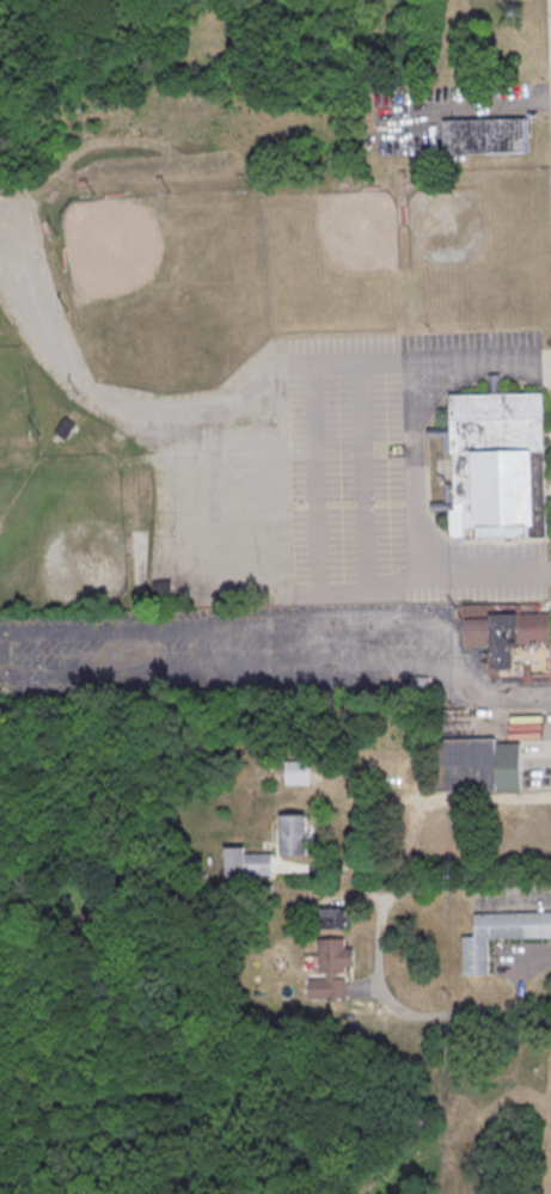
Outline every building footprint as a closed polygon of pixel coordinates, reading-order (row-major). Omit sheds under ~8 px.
[(445,121),(528,117),(529,152),(446,154),(445,121)] [(451,394),(544,392),(547,538),(451,540),(449,510),(455,510),(454,454),(452,454),(451,394)] [(491,614),(550,613),(550,678),(492,678),(491,647),(464,647),(464,619),(491,618),(491,614)] [(437,740),(497,739),(497,743),(522,743),(522,791),(437,794),(437,740)] [(286,761),(310,761),(311,785),(287,786),(286,761)] [(282,815),(307,815),(308,855),(283,856),(282,815)] [(226,847),(227,880),(253,880),(253,876),(273,876),(273,868),(273,853),(247,855),(246,847),(226,847)] [(311,910),(348,910),(348,930),(311,930),(311,910)] [(475,913),(475,936),(463,936),(464,974),(489,973),(489,938),(550,937),(550,911),(475,913)] [(320,941),(322,973),(327,973),(327,980),(310,981),(311,999),(348,998),(347,979),(338,979),(338,974),(347,974),(347,968),(355,968),(354,949),(345,949),(345,939),(320,941)]
